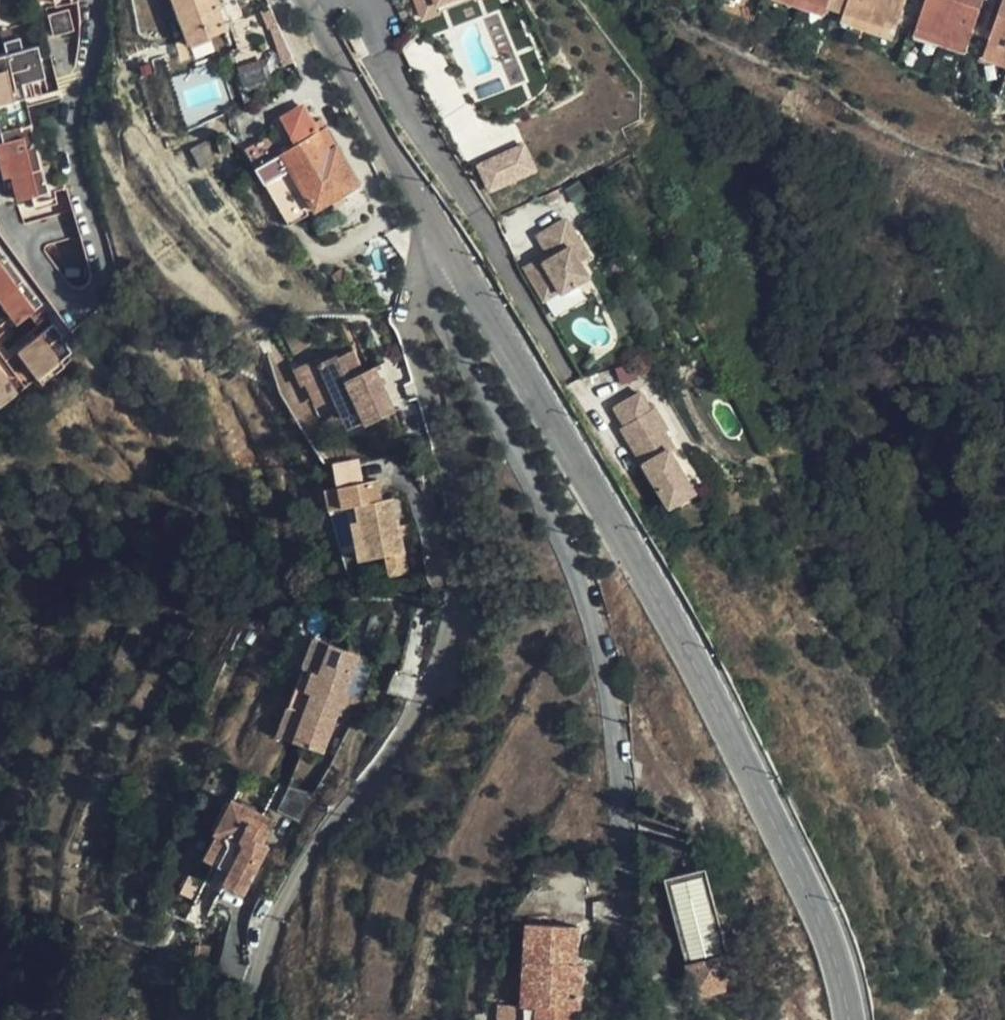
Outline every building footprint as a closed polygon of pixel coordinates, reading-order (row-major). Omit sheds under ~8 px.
[(184,35),(203,29),(206,35),(223,29),(215,1),(208,2),(207,0),(172,0),(184,35)] [(423,11),(453,0),(419,0),(423,11)] [(426,18),(472,0),(453,0),(423,11),(426,18)] [(820,0),(788,0),(818,9),(821,0),(820,0)] [(842,7),(894,24),(903,0),(845,0),(842,7)] [(917,19),(969,39),(984,0),(924,0),(917,19)] [(987,44),(1004,51),(1004,0),(987,44)] [(890,34),(894,24),(842,7),(839,16),(890,34)] [(84,34),(78,12),(58,17),(63,39),(84,34)] [(969,39),(917,19),(914,28),(966,47),(969,39)] [(5,139),(12,172),(18,197),(48,190),(25,83),(48,79),(41,47),(26,49),(23,37),(10,39),(13,53),(0,56),(0,117),(5,139)] [(987,44),(984,53),(1004,61),(1004,51),(987,44)] [(306,112),(301,105),(296,108),(300,115),(306,112)] [(327,202),(339,195),(356,186),(333,148),(328,151),(313,124),(306,112),(300,115),(296,108),(279,117),(284,124),(296,145),(289,150),(256,168),(288,224),(327,202)] [(328,151),(333,148),(318,121),(313,124),(328,151)] [(284,124),(277,128),(289,150),(296,145),(284,124)] [(5,139),(0,141),(0,155),(4,174),(12,172),(5,139)] [(218,160),(207,139),(192,146),(202,167),(218,160)] [(527,141),(480,163),(493,190),(540,169),(527,141)] [(345,204),(339,195),(327,202),(333,211),(345,204)] [(552,197),(539,202),(541,207),(555,202),(552,197)] [(569,221),(541,238),(552,257),(554,261),(548,264),(545,260),(528,270),(546,301),(561,293),(563,295),(590,280),(582,265),(591,259),(569,221)] [(0,251),(0,313),(7,323),(37,301),(0,251)] [(0,354),(0,398),(66,348),(56,335),(58,333),(48,320),(12,348),(13,351),(4,359),(0,354)] [(314,343),(305,325),(289,332),(298,351),(314,343)] [(398,408),(378,368),(364,375),(354,353),(341,360),(339,354),(325,361),(323,355),(295,369),(303,385),(308,383),(319,405),(337,396),(352,426),(367,418),(370,422),(398,408)] [(698,365),(707,360),(704,353),(695,357),(698,365)] [(641,396),(615,411),(625,428),(621,431),(635,454),(639,452),(647,467),(643,469),(662,501),(687,487),(669,455),(673,452),(664,437),(669,435),(655,411),(651,413),(648,409),(641,396)] [(639,452),(635,454),(643,469),(647,467),(639,452)] [(329,489),(333,507),(357,502),(360,520),(368,558),(407,550),(397,496),(385,498),(381,479),(329,489)] [(687,487),(662,501),(667,512),(693,497),(687,487)] [(361,559),(368,558),(360,520),(354,521),(361,559)] [(310,641),(295,690),(345,707),(350,696),(344,694),(356,655),(310,641)] [(345,707),(295,690),(279,742),(326,756),(338,716),(343,717),(345,707)] [(241,897),(263,849),(256,846),(266,823),(224,808),(210,839),(212,841),(201,868),(226,878),(222,889),(241,897)] [(744,996),(712,861),(670,871),(701,1007),(744,996)] [(578,927),(528,922),(522,978),(533,979),(530,1006),(535,1006),(573,1011),(577,1011),(580,982),(566,981),(568,966),(574,967),(578,927)] [(574,967),(568,966),(566,981),(580,982),(581,968),(574,967)] [(533,979),(522,978),(520,1005),(530,1006),(533,979)] [(496,1003),(494,1019),(518,1019),(520,1005),(496,1003)] [(535,1006),(533,1019),(572,1019),(573,1011),(535,1006)]
